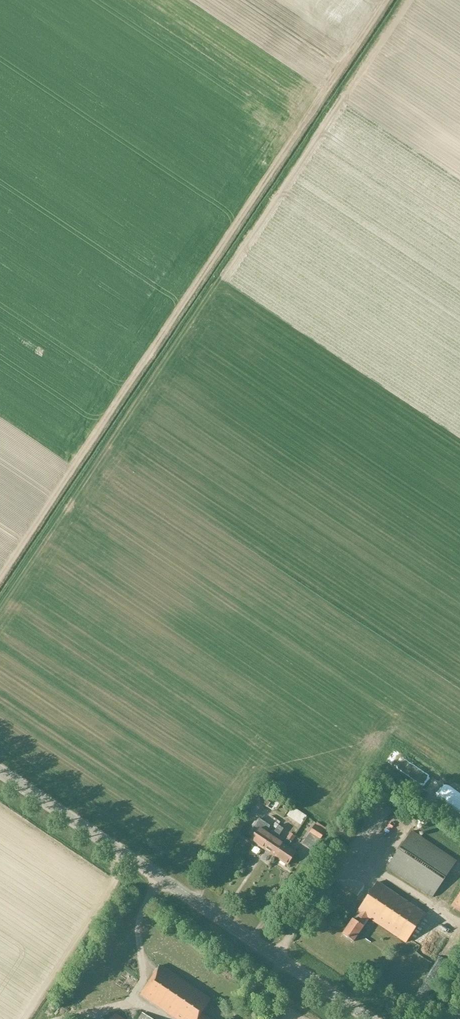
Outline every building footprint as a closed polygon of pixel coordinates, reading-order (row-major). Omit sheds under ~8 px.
[(266,789),(258,802),(267,808),(275,795),(266,789)] [(377,813),(387,818),(391,812),(381,806),(377,813)] [(286,817),(296,823),(301,825),(307,816),(293,807),(286,817)] [(270,826),(263,822),(258,818),(256,821),(254,822),(251,826),(252,828),(248,833),(253,837),(250,841),(263,849),(271,836),(267,834),(270,826)] [(278,826),(275,831),(275,832),(279,835),(283,829),(278,826)] [(315,826),(309,834),(319,841),(325,833),(315,826)] [(412,832),(387,868),(432,898),(456,862),(412,832)] [(295,837),(291,834),(287,840),(283,845),(275,858),(287,866),(296,853),(288,847),(291,843),(295,837)] [(275,858),(283,845),(271,836),(263,849),(275,858)] [(245,847),(250,842),(244,837),(240,841),(245,847)] [(257,855),(261,850),(255,846),(252,851),(257,855)] [(256,854),(245,857),(247,864),(257,862),(256,854)] [(378,883),(353,920),(342,935),(353,942),(363,927),(362,926),(367,918),(405,943),(425,914),(378,883)] [(451,906),(459,912),(459,894),(451,906)] [(116,927),(127,936),(135,926),(125,917),(116,927)] [(108,963),(112,957),(104,952),(100,959),(108,963)] [(201,1015),(211,1000),(160,966),(141,995),(176,1018),(207,1018),(201,1015)] [(80,993),(85,998),(93,989),(88,984),(80,993)]
